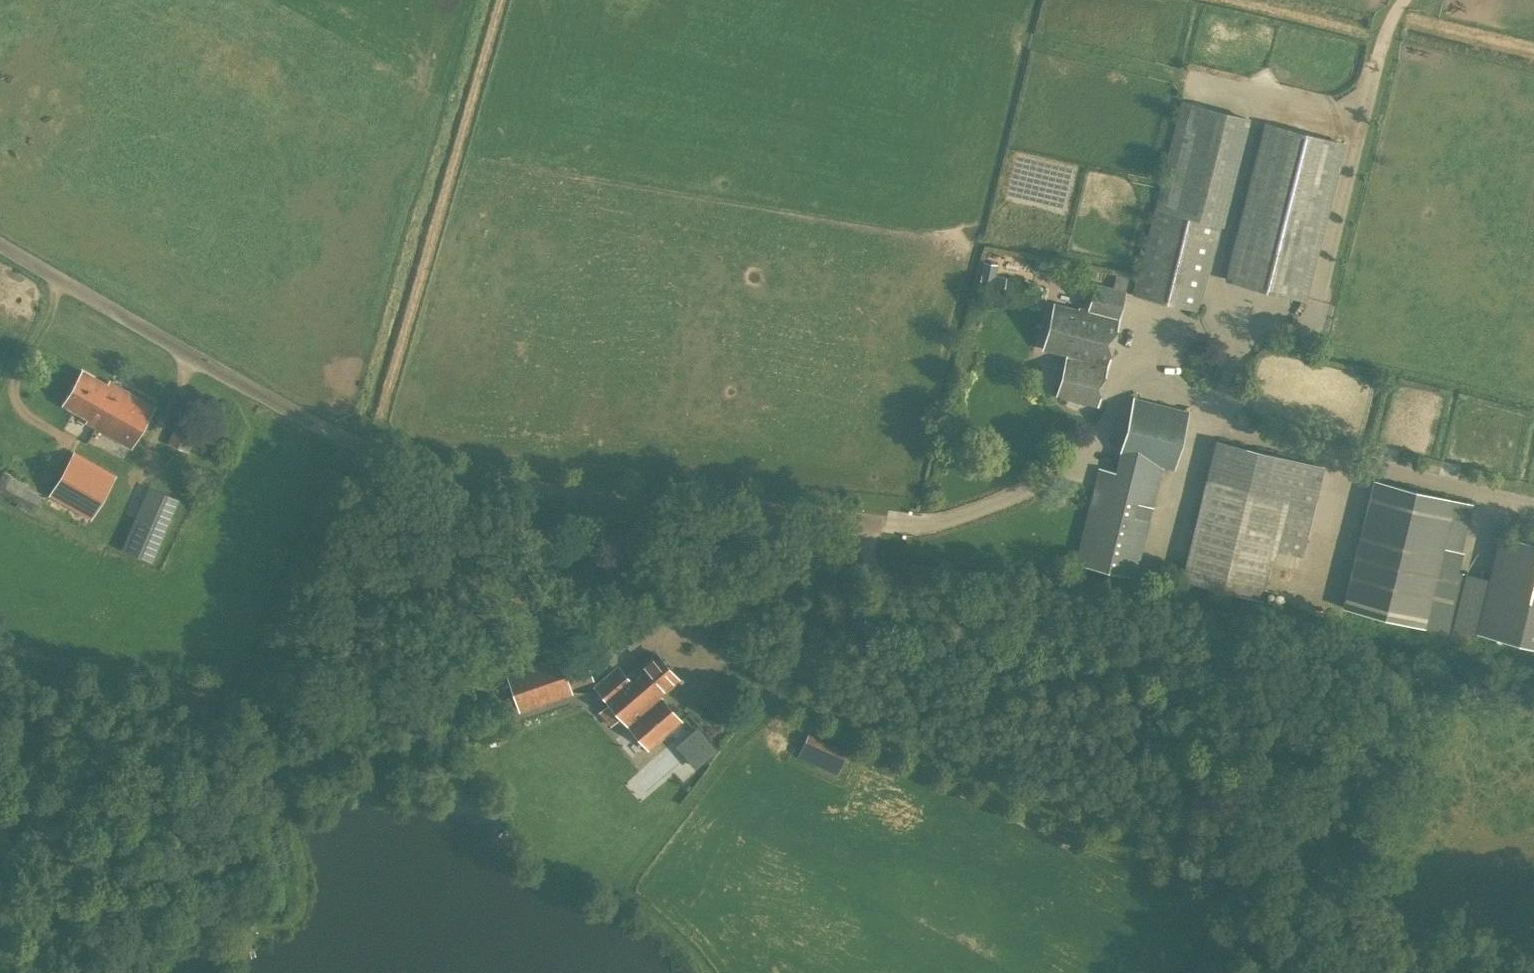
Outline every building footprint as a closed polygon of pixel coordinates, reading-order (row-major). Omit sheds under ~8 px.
[(1247,117),(1182,101),(1134,293),(1199,310),(1247,117)] [(1266,124),(1227,279),(1305,298),(1344,143),(1266,124)] [(1002,291),(1005,276),(994,274),(996,262),(984,260),(979,287),(1002,291)] [(1043,349),(1067,355),(1057,397),(1096,407),(1124,292),(1094,285),(1087,313),(1054,305),(1043,349)] [(155,406),(110,381),(108,384),(83,370),(63,405),(88,419),(86,422),(131,448),(155,406)] [(1141,555),(1162,467),(1174,470),(1189,410),(1137,398),(1126,442),(1112,494),(1099,491),(1094,511),(1081,565),(1136,578),(1141,555)] [(177,419),(168,443),(190,452),(192,447),(201,451),(209,432),(177,419)] [(1302,555),(1323,467),(1217,441),(1184,579),(1263,599),(1275,549),(1302,555)] [(75,451),(43,505),(86,529),(116,475),(75,451)] [(33,516),(43,496),(26,488),(29,483),(4,470),(0,478),(0,494),(17,503),(16,506),(33,516)] [(1440,563),(1449,527),(1455,499),(1375,479),(1368,507),(1343,606),(1424,626),(1440,563)] [(122,570),(143,579),(150,561),(153,562),(180,499),(149,486),(122,549),(129,552),(122,570)] [(506,674),(520,712),(573,693),(572,688),(594,680),(584,651),(561,659),(560,655),(521,668),(506,674)] [(679,680),(656,652),(625,677),(624,675),(617,681),(610,674),(597,687),(648,748),(680,722),(659,696),(679,680)] [(704,767),(726,747),(705,725),(683,744),(704,767)] [(819,764),(839,773),(849,750),(829,742),(819,764)]
